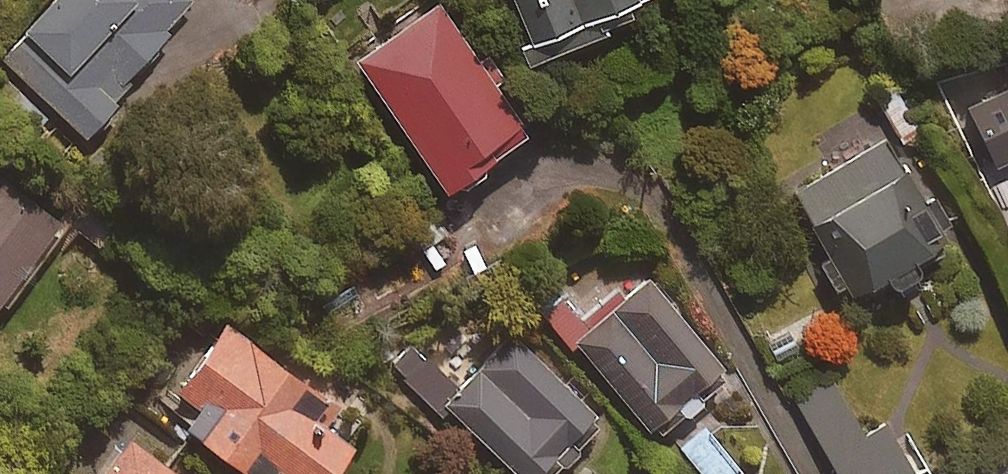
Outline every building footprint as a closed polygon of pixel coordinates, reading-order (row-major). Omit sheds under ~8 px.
[(0,38),(0,55),(76,130),(122,84),(116,78),(191,0),(37,0),(0,38)] [(530,52),(625,14),(620,0),(509,0),(530,52)] [(523,139),(437,11),(353,67),(439,196),(523,139)] [(887,289),(916,273),(909,261),(941,242),(887,146),(792,200),(847,296),(880,277),(887,289)] [(981,185),(1007,240),(1007,171),(981,185)] [(57,222),(0,176),(0,293),(57,222)] [(565,348),(573,341),(649,434),(723,374),(643,277),(586,324),(555,286),(530,306),(565,348)] [(168,385),(190,400),(177,420),(254,472),(265,456),(292,473),(312,473),(339,435),(314,417),(327,398),(212,319),(168,385)] [(506,331),(457,382),(421,348),(403,367),(516,473),(540,473),(596,416),(506,331)] [(831,379),(795,400),(837,473),(910,473),(911,473),(883,424),(863,436),(831,379)] [(705,427),(680,448),(701,473),(734,473),(739,470),(705,427)] [(101,435),(73,473),(154,473),(101,435)] [(170,455),(157,473),(196,473),(170,455)]
